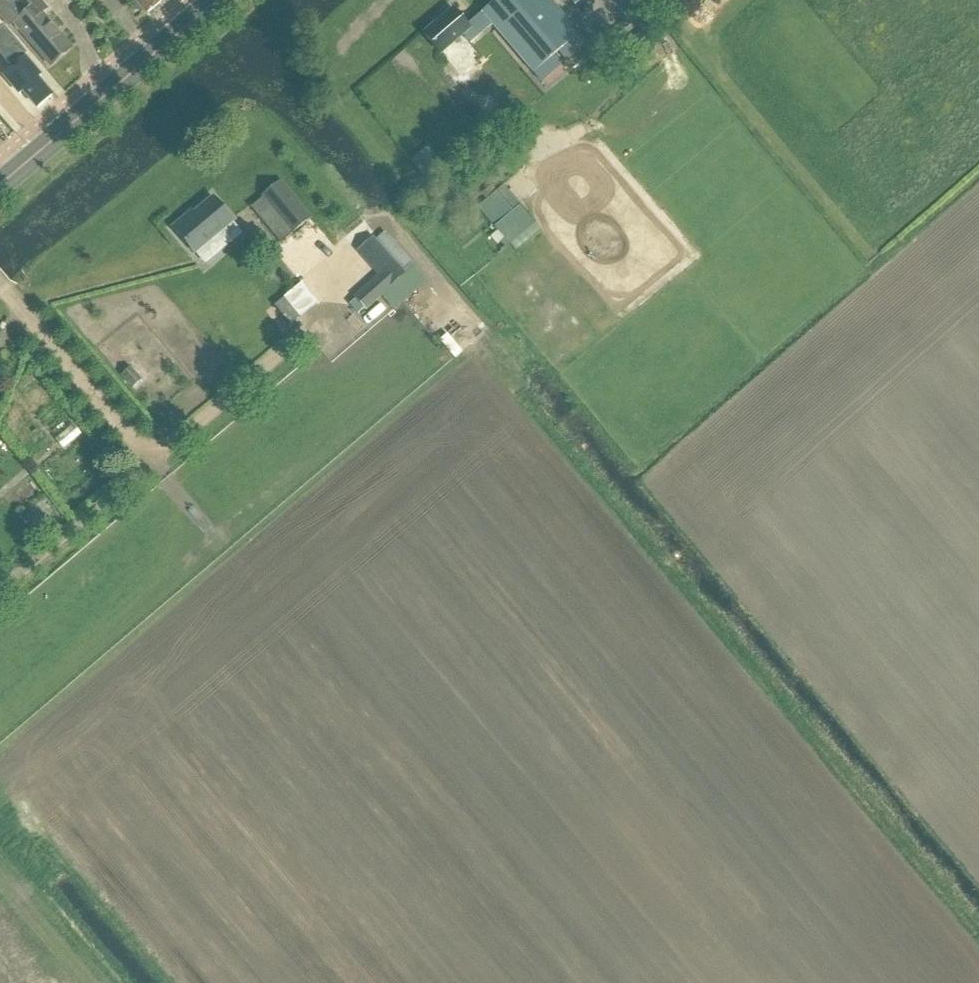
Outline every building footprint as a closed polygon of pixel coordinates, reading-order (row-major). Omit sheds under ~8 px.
[(50,66),(71,49),(42,14),(47,10),(39,0),(0,0),(0,17),(9,27),(13,24),(50,66)] [(146,15),(164,0),(133,0),(146,15)] [(463,36),(470,45),(491,26),(532,74),(579,35),(549,0),(496,0),(481,13),(481,14),(467,27),(452,10),(423,34),(440,55),(463,36)] [(37,109),(52,97),(37,80),(41,77),(24,57),(26,55),(3,29),(0,32),(0,58),(9,69),(2,75),(19,95),(23,92),(37,109)] [(426,149),(411,162),(423,176),(438,163),(426,149)] [(262,197),(292,234),(308,221),(277,184),(262,197)] [(486,201),(477,208),(497,232),(490,238),(502,251),(509,245),(510,246),(535,225),(503,187),(493,195),(488,188),(481,194),(486,201)] [(173,229),(193,253),(231,221),(213,199),(189,219),(187,218),(173,229)] [(404,275),(394,263),(372,239),(357,252),(379,277),(355,297),(366,309),(404,275)] [(284,299),(274,307),(290,326),(300,318),(284,299)] [(119,340),(105,352),(125,376),(139,364),(119,340)]
